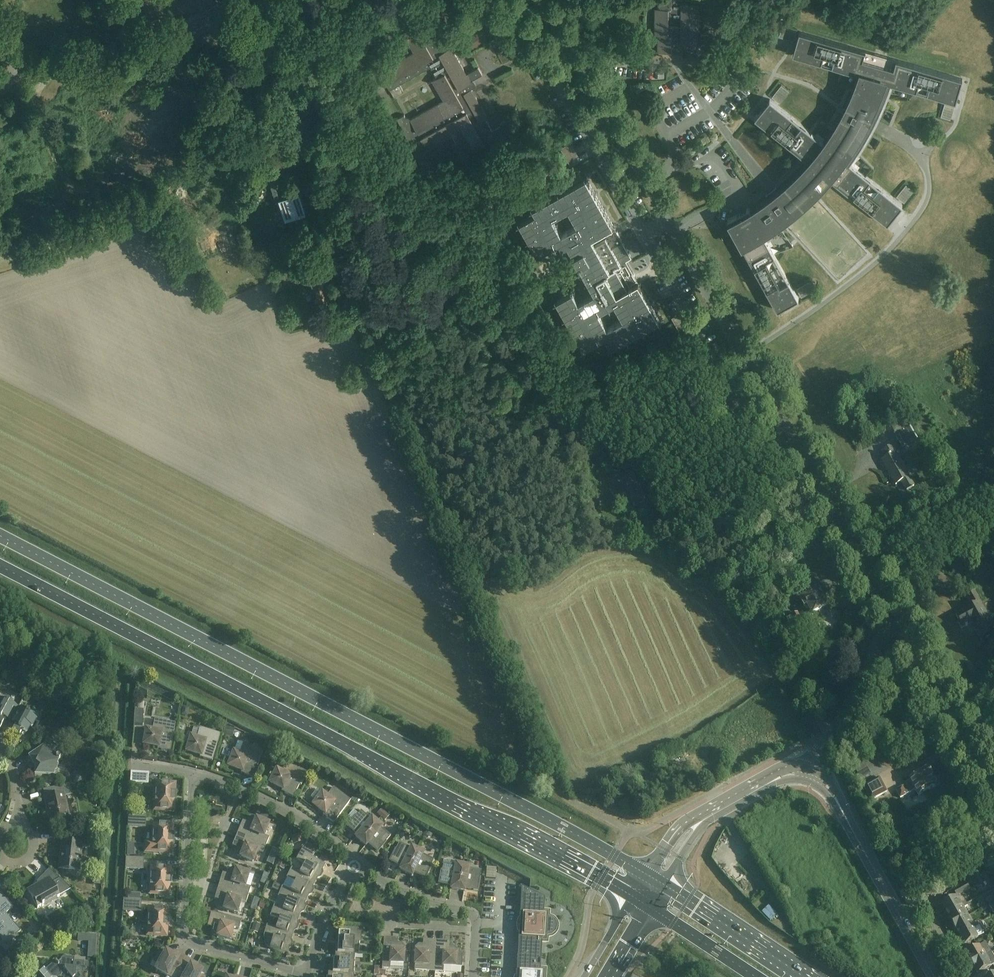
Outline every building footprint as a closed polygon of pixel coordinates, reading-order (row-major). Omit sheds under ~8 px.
[(201,12),(176,24),(189,51),(204,44),(205,46),(217,39),(218,41),(233,34),(218,3),(213,6),(210,0),(195,0),(201,12)] [(658,8),(655,8),(655,35),(658,35),(658,52),(672,52),(672,49),(677,49),(677,52),(683,52),(683,49),(688,49),(688,55),(708,55),(708,39),(698,39),(698,5),(708,5),(708,0),(658,0),(658,8)] [(441,23),(447,20),(440,8),(422,18),(429,29),(421,34),(416,25),(403,32),(414,52),(378,73),(385,85),(387,84),(390,90),(431,67),(437,78),(433,80),(444,100),(411,119),(411,118),(410,119),(411,120),(410,120),(409,118),(407,117),(406,118),(404,115),(397,118),(419,160),(426,156),(425,155),(426,154),(427,152),(426,150),(427,149),(428,150),(429,150),(428,150),(453,136),(457,142),(452,145),(461,161),(470,157),(467,153),(472,150),(473,151),(485,144),(484,142),(488,139),(492,146),(516,133),(508,119),(500,123),(501,125),(492,130),(486,119),(488,118),(468,83),(471,82),(470,81),(483,74),(478,66),(478,67),(467,74),(451,47),(443,52),(437,41),(447,35),(441,23)] [(468,38),(473,47),(483,41),(478,32),(468,38)] [(768,198),(750,210),(749,208),(727,220),(778,310),(799,299),(763,234),(794,212),(822,186),(815,180),(822,172),(887,224),(902,205),(850,163),(873,125),(891,83),(956,102),(962,79),(800,32),(793,55),(858,74),(843,109),(823,142),(770,99),(755,118),(808,161),(779,189),(776,186),(766,195),(768,198)] [(281,176),(274,166),(261,174),(268,184),(272,182),(276,179),(281,176)] [(618,231),(617,231),(614,226),(587,177),(533,208),(536,213),(520,222),(538,254),(559,242),(562,247),(568,244),(595,292),(579,302),(573,291),(557,300),(584,348),(605,336),(611,347),(660,320),(638,282),(626,261),(632,258),(625,246),(620,236),(621,236),(618,231)] [(301,193),(291,196),(282,199),(288,218),(307,212),(301,193)] [(804,284),(808,294),(815,291),(811,281),(804,284)] [(324,320),(321,311),(308,315),(310,324),(324,320)] [(894,435),(902,449),(916,441),(908,427),(894,435)] [(882,461),(884,465),(896,485),(901,482),(906,491),(914,486),(895,454),(899,452),(895,445),(882,452),(886,459),(882,461)] [(585,461),(597,462),(599,450),(587,448),(585,461)] [(646,501),(631,472),(621,476),(619,473),(612,477),(629,510),(646,501)] [(761,595),(771,598),(773,593),(763,590),(761,595)] [(818,590),(800,600),(806,610),(802,612),(806,619),(810,617),(819,612),(822,616),(828,613),(826,608),(827,608),(823,601),(827,599),(824,595),(822,597),(818,590)] [(981,641),(982,641),(982,640),(993,634),(993,628),(975,593),(974,593),(974,594),(968,597),(967,597),(973,608),(970,609),(970,608),(956,616),(959,622),(958,623),(962,628),(965,626),(966,627),(968,626),(967,626),(977,620),(979,624),(973,627),(981,641)] [(787,620),(792,629),(798,626),(797,625),(802,622),(802,623),(803,622),(797,613),(797,614),(793,616),(792,616),(787,620)] [(10,722),(18,708),(7,702),(9,700),(1,696),(0,698),(0,728),(5,719),(10,722)] [(18,708),(10,722),(16,725),(11,734),(18,738),(22,731),(26,733),(30,726),(32,727),(36,719),(29,715),(29,714),(18,708)] [(144,711),(135,710),(134,728),(142,728),(144,711)] [(161,750),(170,752),(175,724),(154,720),(152,730),(146,729),(144,744),(162,747),(161,750)] [(203,759),(212,762),(220,734),(200,728),(197,738),(191,736),(187,751),(204,756),(203,759)] [(244,775),(253,778),(263,751),(243,744),(239,754),(234,752),(228,766),(245,772),(244,775)] [(44,776),(53,776),(55,772),(56,772),(58,765),(57,765),(59,758),(60,758),(59,756),(57,756),(53,753),(53,752),(47,747),(47,748),(44,746),(28,758),(33,764),(34,768),(34,776),(44,776)] [(286,791),(285,793),(293,798),(306,772),(287,762),(282,772),(277,769),(270,782),(286,791)] [(896,791),(900,798),(910,793),(910,794),(916,791),(918,796),(935,787),(940,784),(936,776),(932,778),(928,771),(910,780),(911,782),(905,785),(906,786),(903,788),(902,787),(896,791)] [(73,773),(74,783),(85,780),(85,775),(73,773)] [(131,783),(147,784),(148,775),(132,774),(131,783)] [(864,784),(873,800),(887,792),(879,776),(864,784)] [(163,783),(156,783),(155,810),(162,810),(161,811),(166,811),(166,810),(173,811),(174,801),(175,801),(175,794),(174,794),(175,784),(168,783),(168,782),(163,782),(163,783)] [(48,814),(50,826),(70,821),(68,814),(65,797),(72,795),(70,784),(52,788),(54,796),(44,798),(46,806),(48,806),(50,813),(48,814)] [(322,792),(313,805),(328,815),(326,818),(333,823),(351,801),(333,788),(327,796),(322,792)] [(0,805),(0,811),(3,814),(11,804),(5,799),(0,805)] [(355,837),(361,842),(377,822),(372,818),(370,820),(361,812),(361,811),(358,815),(354,811),(353,811),(347,818),(351,822),(348,827),(357,835),(355,837)] [(129,817),(129,826),(144,827),(145,818),(129,817)] [(240,826),(237,833),(266,845),(269,838),(263,836),(268,824),(253,818),(249,820),(245,828),(240,826)] [(377,822),(361,842),(366,846),(368,844),(377,852),(391,836),(390,836),(389,837),(380,829),(382,826),(377,822)] [(146,851),(152,852),(159,852),(159,853),(164,853),(164,852),(171,853),(171,843),(173,843),(173,836),(172,836),(172,826),(154,825),(153,843),(146,843),(146,851)] [(297,832),(298,839),(311,838),(310,830),(297,832)] [(266,845),(237,833),(234,841),(239,843),(236,852),(237,856),(253,862),(257,850),(263,853),(266,845)] [(60,870),(79,872),(82,847),(89,848),(90,836),(73,834),(72,843),(61,842),(60,855),(63,855),(62,861),(61,861),(60,870)] [(400,869),(406,873),(417,850),(411,847),(410,849),(399,844),(399,843),(390,861),(401,867),(400,869)] [(304,864),(300,873),(316,883),(317,882),(316,882),(318,878),(320,877),(322,874),(322,872),(325,866),(326,867),(326,866),(312,858),(315,853),(316,853),(316,852),(304,845),(296,860),(304,864)] [(417,850),(406,873),(412,876),(414,873),(425,878),(434,860),(433,860),(433,861),(422,856),(424,853),(417,850)] [(126,868),(142,869),(143,860),(127,859),(126,868)] [(451,889),(458,890),(462,865),(456,864),(452,861),(448,860),(443,861),(439,883),(451,886),(451,889)] [(462,865),(458,890),(464,891),(465,888),(477,891),(481,871),(480,872),(469,869),(469,866),(462,865)] [(157,894),(157,895),(162,895),(162,894),(169,895),(169,885),(170,885),(171,878),(170,878),(170,868),(163,867),(163,866),(158,866),(158,867),(151,866),(150,894),(157,894)] [(295,882),(291,891),(290,891),(308,900),(308,899),(307,899),(309,895),(311,894),(313,890),(312,888),(315,883),(316,883),(300,873),(291,868),(286,878),(295,882)] [(28,892),(37,909),(42,906),(42,907),(44,906),(43,905),(57,898),(60,897),(57,892),(67,886),(49,869),(41,877),(44,882),(28,892)] [(221,879),(218,886),(248,895),(251,888),(245,886),(248,874),(233,869),(229,871),(226,880),(221,879)] [(991,891),(993,889),(993,885),(986,872),(981,875),(991,891)] [(286,901),(282,909),(282,910),(300,917),(301,912),(303,912),(305,908),(304,906),(307,900),(308,900),(290,891),(291,891),(275,883),(272,889),(279,892),(277,897),(286,901)] [(954,891),(957,896),(970,889),(967,884),(954,891)] [(545,970),(540,970),(542,942),(547,942),(547,938),(551,937),(555,933),(557,928),(556,923),(552,919),(548,918),(548,913),(543,912),(544,898),(518,885),(518,886),(521,888),(516,976),(545,976),(545,970)] [(248,895),(218,886),(216,894),(222,895),(219,904),(221,908),(237,913),(240,901),(246,903),(248,895)] [(989,905),(993,902),(993,891),(984,897),(989,905)] [(6,945),(21,932),(6,914),(13,909),(1,894),(0,895),(0,937),(6,945)] [(54,906),(64,902),(62,897),(52,901),(54,906)] [(942,904),(948,915),(967,904),(966,902),(962,905),(960,902),(958,903),(955,897),(942,904)] [(124,911),(140,912),(140,902),(124,901),(124,911)] [(948,915),(953,924),(966,917),(964,912),(966,912),(964,909),(968,906),(967,904),(948,915)] [(279,920),(276,929),(275,929),(294,935),(293,935),(295,930),(296,930),(298,925),(297,924),(299,918),(300,918),(300,917),(282,910),(282,909),(274,906),(270,916),(279,920)] [(157,908),(153,907),(152,908),(149,908),(147,935),(154,936),(154,937),(159,937),(159,936),(166,936),(167,926),(168,926),(168,919),(167,919),(168,909),(157,908)] [(239,929),(241,921),(211,913),(209,921),(214,922),(212,932),(214,935),(230,940),(233,927),(239,929)] [(953,924),(959,935),(978,925),(977,922),(972,925),(971,921),(969,922),(966,917),(953,924)] [(328,929),(332,919),(327,918),(323,927),(328,929)] [(275,929),(276,929),(266,925),(263,936),(264,936),(264,938),(266,946),(267,947),(269,948),(288,954),(289,953),(288,953),(289,949),(291,948),(292,944),(291,942),(293,936),(294,936),(294,935),(275,929)] [(978,925),(959,935),(965,945),(984,935),(980,928),(978,925)] [(338,933),(338,944),(337,953),(355,954),(358,955),(359,942),(360,942),(360,934),(357,934),(358,929),(341,928),(341,933),(338,933)] [(382,969),(390,969),(403,970),(404,948),(401,944),(391,944),(392,938),(384,938),(382,969)] [(414,971),(435,972),(437,941),(429,940),(428,946),(419,946),(416,948),(414,971)] [(435,972),(443,972),(443,966),(462,968),(462,954),(456,954),(457,951),(454,948),(444,947),(444,941),(437,941),(435,972)] [(966,954),(972,964),(991,953),(986,943),(966,954)] [(168,976),(175,976),(186,959),(178,955),(177,958),(166,952),(163,956),(159,954),(155,961),(159,964),(155,970),(168,976)] [(333,964),(332,973),(348,974),(353,974),(355,954),(337,953),(336,953),(335,964),(333,964)] [(972,964),(978,974),(993,965),(993,958),(991,953),(972,964)] [(40,973),(43,976),(83,976),(83,973),(88,974),(88,963),(74,962),(74,958),(64,958),(57,963),(56,961),(54,962),(56,964),(47,972),(44,968),(40,972),(40,973)] [(175,976),(202,976),(200,976),(202,972),(191,966),(193,962),(186,959),(175,976)]
